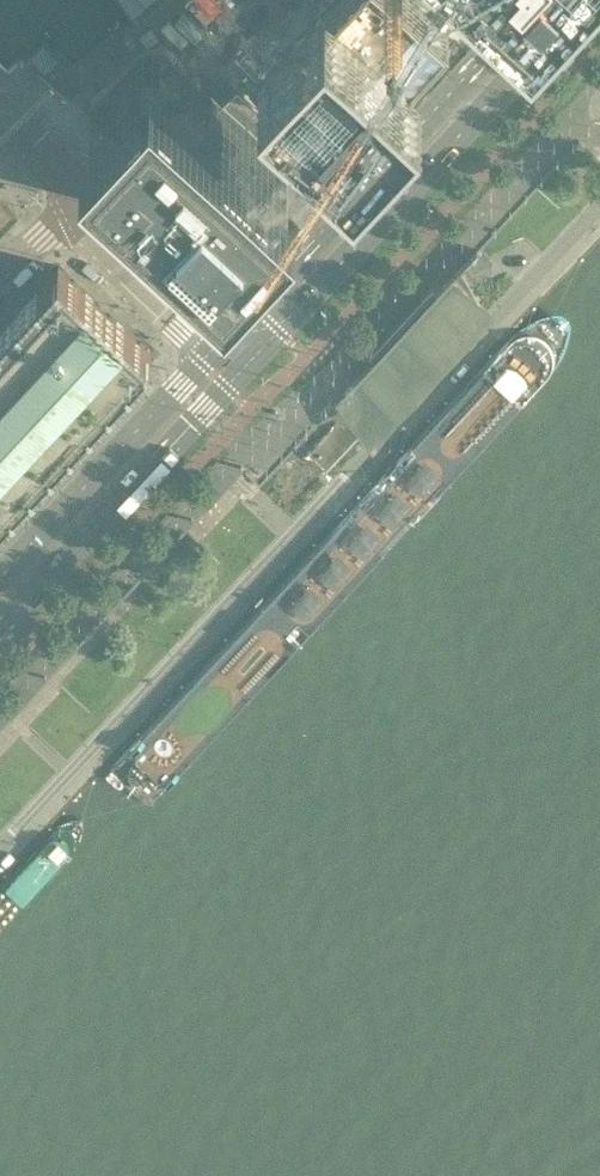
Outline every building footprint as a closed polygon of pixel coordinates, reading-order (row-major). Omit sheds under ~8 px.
[(257,36),(267,45),(276,53),(334,107),(344,117),(354,126),(422,54),(413,45),(449,7),(441,0),(291,0),(257,36)] [(97,92),(82,108),(105,129),(128,151),(130,153),(132,154),(144,166),(153,174),(188,207),(226,243),(254,213),(255,212),(268,198),(269,197),(288,177),(297,167),(288,158),(313,132),(280,101),(268,114),(237,85),(224,99),(215,91),(202,79),(201,78),(198,75),(197,74),(186,64),(184,62),(177,56),(175,54),(152,32),(97,92)] [(59,56),(45,42),(44,40),(30,54),(45,69),(59,56)] [(58,265),(0,327),(0,513),(151,352),(122,325),(88,293),(58,265)] [(374,417),(481,303),(466,289),(452,276),(444,285),(444,283),(437,291),(432,283),(369,351),(376,356),(363,370),(345,390),(374,417)]
